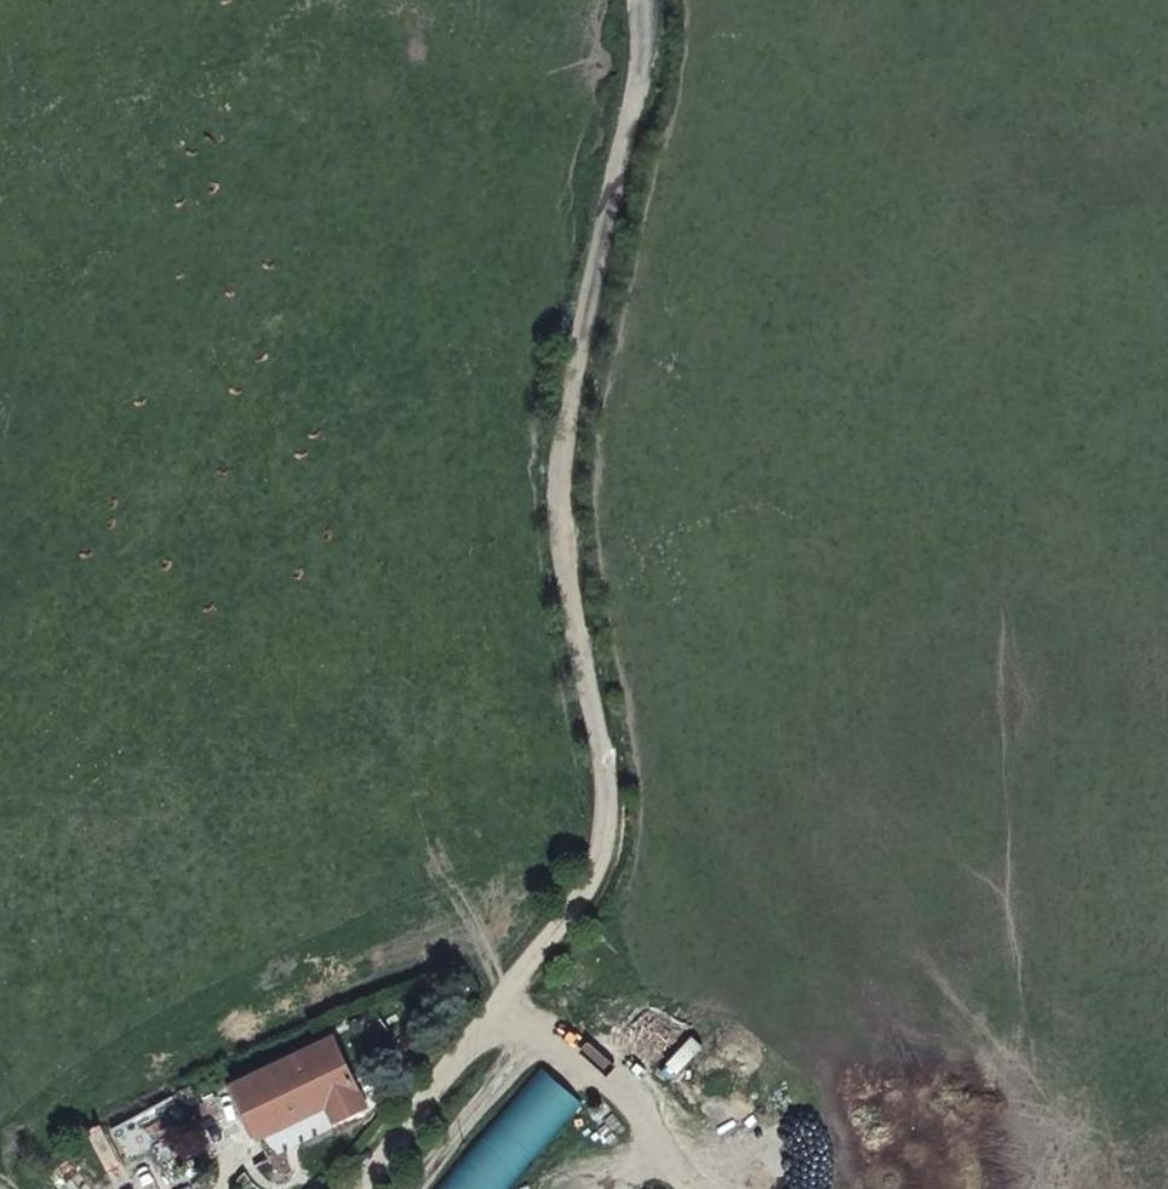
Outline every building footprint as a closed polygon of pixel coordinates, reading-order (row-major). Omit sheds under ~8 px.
[(161,1130),(186,1184),(251,1153),(258,1165),(287,1152),(257,1085),(161,1130)] [(186,1184),(188,1188),(207,1188),(258,1165),(251,1153),(186,1184)]
